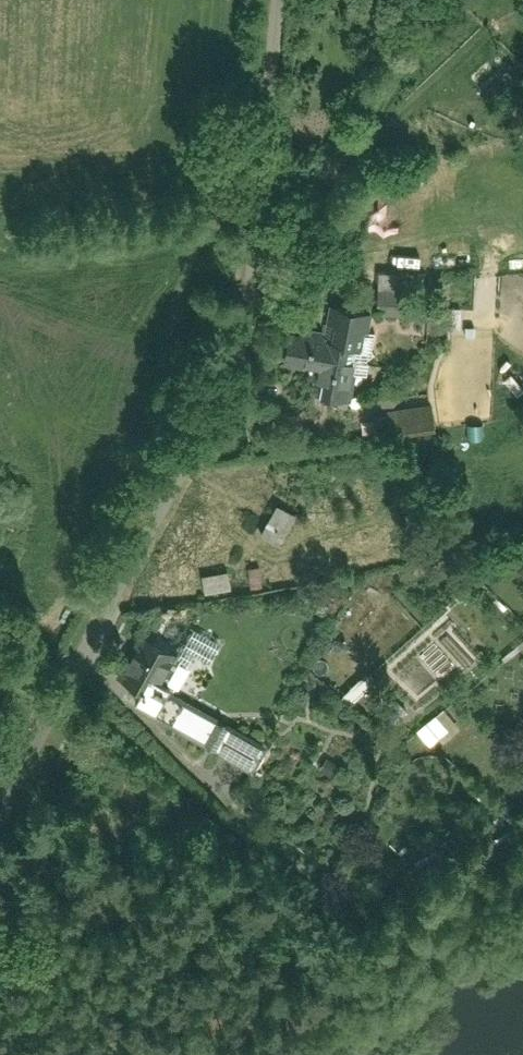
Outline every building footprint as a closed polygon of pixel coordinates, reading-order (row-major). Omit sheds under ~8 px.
[(375,319),(404,318),(403,273),(374,274),(375,319)] [(313,369),(308,390),(351,399),(370,314),(326,304),(319,336),(285,329),(278,361),(313,369)] [(442,337),(461,338),(461,312),(442,312),(442,337)] [(374,437),(433,425),(428,399),(369,410),(374,437)] [(263,534),(280,544),(297,515),(280,505),(263,534)] [(244,592),(259,591),(256,567),(241,569),(244,592)] [(198,577),(199,597),(229,595),(228,576),(198,577)] [(184,648),(215,652),(217,633),(187,629),(184,648)] [(142,635),(119,677),(142,690),(135,701),(155,712),(166,692),(170,686),(177,690),(193,662),(142,635)] [(166,692),(155,712),(209,743),(220,723),(166,692)] [(386,696),(370,711),(390,730),(405,715),(386,696)]
